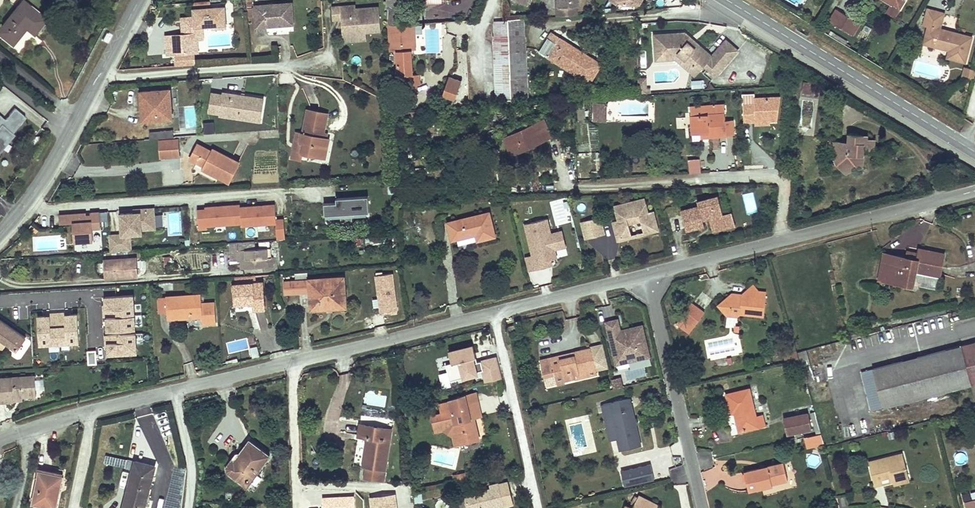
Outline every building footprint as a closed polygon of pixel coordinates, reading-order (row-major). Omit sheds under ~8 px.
[(0,29),(0,35),(13,46),(26,29),(33,35),(47,20),(22,0),(0,29)] [(387,27),(400,27),(399,0),(386,0),(387,27)] [(557,16),(577,15),(576,6),(580,5),(579,0),(559,0),(560,6),(556,6),(557,16)] [(890,6),(899,11),(907,0),(880,0),(890,6)] [(195,17),(189,17),(190,29),(187,29),(187,34),(170,35),(171,54),(178,53),(179,66),(195,65),(194,52),(197,52),(196,39),(195,27),(202,27),(213,26),(213,28),(226,27),(225,7),(210,8),(210,1),(194,2),(195,17)] [(292,2),(256,5),(257,26),(294,23),(292,2)] [(380,31),(378,7),(351,9),(351,5),(340,6),(341,19),(342,35),(365,33),(365,32),(380,31)] [(341,19),(340,6),(331,7),(332,19),(341,19)] [(899,11),(890,6),(886,12),(896,18),(899,11)] [(940,30),(944,15),(940,14),(927,11),(923,26),(928,27),(924,44),(949,51),(947,58),(966,63),(972,39),(953,33),(952,36),(946,35),(947,32),(940,30)] [(837,13),(831,24),(855,38),(861,28),(837,13)] [(511,97),(511,103),(529,102),(524,18),(507,19),(507,21),(511,97)] [(493,22),(495,98),(511,97),(507,21),(493,22)] [(415,76),(413,51),(417,51),(416,34),(410,34),(410,26),(400,27),(387,27),(388,37),(389,51),(389,52),(399,52),(401,77),(405,77),(405,87),(406,87),(407,93),(419,92),(418,86),(423,86),(422,75),(415,76)] [(559,46),(563,40),(552,32),(548,38),(559,46)] [(685,34),(653,37),(654,49),(662,48),(664,58),(675,57),(682,64),(684,62),(697,73),(702,67),(716,78),(738,52),(726,42),(712,58),(704,51),(702,53),(693,45),(691,47),(689,44),(692,41),(685,34)] [(456,52),(456,35),(443,35),(443,52),(456,52)] [(602,64),(563,40),(559,46),(548,38),(540,51),(589,83),(602,64)] [(702,53),(704,51),(692,41),(689,44),(691,47),(693,45),(702,53)] [(675,62),(694,77),(697,73),(684,62),(682,64),(675,57),(664,58),(662,48),(654,49),(655,63),(675,62)] [(457,66),(467,66),(467,49),(456,50),(457,66)] [(974,78),(974,71),(966,68),(963,78),(974,81),(974,78)] [(456,98),(463,80),(450,76),(444,94),(456,98)] [(701,81),(691,82),(692,90),(702,88),(701,81)] [(817,85),(802,84),(802,92),(816,93),(817,85)] [(170,89),(140,91),(142,120),(172,118),(170,89)] [(419,102),(419,92),(407,93),(401,94),(402,103),(419,102)] [(259,122),(263,99),(223,93),(223,95),(212,93),(209,112),(220,113),(220,115),(259,122)] [(744,121),(756,121),(756,118),(770,118),(770,121),(777,121),(780,98),(755,98),(755,104),(744,105),(744,121)] [(708,132),(708,135),(726,134),(734,134),(733,119),(726,119),(726,103),(716,103),(716,113),(691,113),(691,132),(691,138),(699,138),(700,135),(700,132),(708,132)] [(716,103),(691,103),(691,113),(716,113),(716,103)] [(17,123),(19,125),(25,118),(14,109),(4,120),(1,124),(0,124),(0,148),(6,141),(8,142),(14,135),(12,134),(10,132),(17,123)] [(605,109),(597,109),(597,119),(605,119),(605,109)] [(327,115),(307,111),(303,133),(302,141),(295,139),(291,159),(303,161),(304,152),(325,157),(329,138),(323,136),(324,132),(327,115)] [(544,119),(506,135),(514,153),(532,145),(530,141),(534,139),(536,143),(552,136),(544,119)] [(12,134),(19,125),(17,123),(10,132),(12,134)] [(214,133),(213,124),(203,124),(204,134),(214,133)] [(173,137),(172,130),(160,131),(160,138),(173,137)] [(848,143),(834,141),(833,155),(838,156),(837,165),(856,166),(857,165),(863,165),(864,150),(873,151),(874,140),(867,139),(867,135),(849,134),(848,143)] [(514,153),(506,135),(503,137),(510,155),(514,153)] [(177,140),(156,142),(158,158),(178,157),(177,140)] [(197,146),(190,159),(197,163),(201,155),(204,149),(197,146)] [(239,164),(212,151),(211,153),(204,149),(201,155),(208,159),(204,167),(202,170),(218,178),(220,175),(230,180),(239,164)] [(201,155),(197,163),(204,167),(208,159),(201,155)] [(699,160),(690,161),(691,173),(700,172),(699,160)] [(856,166),(837,165),(846,174),(856,166)] [(220,175),(218,178),(229,184),(230,180),(220,175)] [(340,215),(340,223),(352,223),(351,214),(369,213),(367,196),(335,199),(336,203),(323,204),(324,216),(340,215)] [(725,217),(720,197),(699,202),(700,207),(683,211),(687,231),(706,227),(704,222),(704,220),(709,218),(713,220),(715,231),(734,226),(732,215),(725,217)] [(648,212),(645,199),(615,206),(618,219),(613,220),(618,238),(631,235),(628,223),(642,220),(645,232),(658,229),(653,210),(648,212)] [(197,210),(199,229),(207,228),(207,226),(241,224),(241,226),(276,223),(277,240),(285,239),(284,219),(276,220),(275,205),(240,208),(240,205),(205,207),(205,210),(197,210)] [(109,237),(110,251),(129,250),(128,235),(140,234),(140,230),(155,229),(153,208),(132,210),(132,213),(119,214),(120,236),(109,237)] [(98,213),(61,215),(61,225),(74,225),(75,245),(90,244),(90,229),(99,228),(98,213)] [(495,236),(489,213),(452,222),(447,223),(451,240),(457,239),(476,235),(477,241),(495,236)] [(559,248),(555,232),(551,233),(548,218),(525,224),(533,255),(536,270),(544,268),(542,259),(547,258),(548,260),(551,259),(557,258),(555,249),(559,248)] [(600,218),(582,222),(586,239),(604,234),(600,218)] [(566,247),(562,230),(555,232),(559,248),(566,247)] [(477,241),(476,235),(457,239),(458,245),(477,241)] [(385,237),(365,238),(366,245),(385,244),(385,237)] [(256,242),(231,243),(232,260),(243,260),(244,269),(267,267),(275,266),(274,257),(273,257),(272,248),(256,249),(256,242)] [(35,254),(35,243),(26,243),(25,253),(35,254)] [(906,258),(884,254),(879,280),(913,286),(914,281),(916,271),(939,276),(944,254),(919,249),(919,252),(918,256),(909,255),(907,254),(906,258)] [(536,270),(533,255),(525,257),(529,271),(536,270)] [(136,257),(105,259),(106,277),(137,276),(136,257)] [(553,266),(551,259),(548,260),(547,258),(542,259),(544,268),(553,266)] [(919,286),(937,290),(939,276),(916,271),(914,281),(920,283),(919,286)] [(391,274),(375,276),(381,312),(390,311),(391,314),(398,313),(391,274)] [(255,275),(237,276),(237,285),(235,285),(237,305),(254,304),(255,311),(266,310),(264,283),(256,283),(255,275)] [(344,277),(284,282),(285,294),(308,293),(310,310),(346,307),(344,277)] [(754,285),(742,294),(759,295),(759,292),(754,285)] [(741,314),(764,317),(767,293),(759,292),(759,295),(742,294),(742,299),(737,298),(734,293),(720,304),(728,315),(738,316),(741,314)] [(166,297),(167,312),(167,319),(201,317),(202,324),(216,323),(215,303),(201,304),(201,294),(166,297)] [(167,312),(166,297),(158,297),(159,312),(167,312)] [(133,298),(103,300),(107,358),(136,356),(133,298)] [(692,301),(680,316),(694,326),(705,311),(692,301)] [(77,315),(38,317),(39,348),(78,346),(77,315)] [(694,326),(680,316),(676,321),(690,331),(694,326)] [(6,342),(16,349),(25,337),(0,319),(0,338),(6,342)] [(650,359),(643,327),(625,331),(626,334),(621,335),(618,321),(606,324),(614,359),(627,356),(628,364),(650,359)] [(259,358),(254,336),(248,337),(253,359),(259,358)] [(959,346),(971,385),(974,397),(974,342),(959,346)] [(453,362),(447,364),(451,381),(466,377),(465,374),(470,373),(470,376),(479,374),(478,370),(484,368),(486,377),(487,382),(502,378),(497,357),(479,362),(476,362),(474,357),(477,357),(474,345),(450,351),(451,355),(453,362)] [(558,356),(539,360),(543,376),(554,374),(561,372),(563,380),(574,377),(606,368),(601,345),(588,349),(572,352),(573,355),(558,359),(558,356)] [(917,357),(862,372),(873,410),(971,385),(959,346),(917,357)] [(797,350),(786,353),(787,354),(788,362),(800,359),(799,355),(797,350)] [(98,352),(86,352),(87,364),(98,364),(98,352)] [(812,371),(807,353),(799,355),(800,359),(804,374),(812,371)] [(774,357),(776,364),(788,362),(787,354),(774,357)] [(628,364),(627,356),(614,359),(616,367),(628,364)] [(815,382),(812,371),(804,374),(807,384),(815,382)] [(561,372),(554,374),(557,387),(564,385),(563,380),(561,372)] [(0,378),(0,402),(13,401),(13,398),(22,397),(36,396),(35,388),(34,380),(34,376),(0,378)] [(45,379),(34,380),(35,388),(45,388),(45,379)] [(622,388),(620,382),(611,384),(613,389),(613,391),(622,388)] [(753,414),(746,387),(723,392),(728,411),(732,410),(736,430),(762,423),(760,413),(753,414)] [(451,429),(455,445),(479,439),(474,418),(482,416),(479,404),(476,392),(465,395),(467,404),(452,408),(450,401),(440,404),(442,413),(432,416),(436,432),(451,429)] [(603,400),(606,413),(611,412),(616,434),(619,447),(639,442),(628,395),(603,400)] [(606,413),(610,435),(616,434),(611,412),(606,413)] [(784,418),(787,431),(812,425),(809,412),(784,418)] [(384,481),(392,429),(360,424),(358,436),(368,438),(363,466),(367,467),(365,478),(384,481)] [(820,431),(808,434),(811,444),(823,441),(820,431)] [(247,486),(270,455),(249,441),(239,455),(230,467),(228,465),(226,468),(226,470),(229,473),(231,475),(237,479),(247,486)] [(903,453),(869,461),(875,485),(884,483),(883,478),(892,476),(894,484),(910,480),(903,453)] [(760,465),(745,469),(750,489),(774,484),(773,481),(788,477),(784,460),(768,464),(768,465),(761,467),(760,465)] [(123,507),(144,507),(155,467),(135,461),(132,472),(137,473),(134,485),(129,484),(123,507)] [(648,462),(619,468),(623,483),(652,476),(648,462)] [(467,473),(457,475),(458,482),(468,481),(467,473)] [(52,478),(39,475),(33,503),(56,507),(63,476),(53,474),(52,478)] [(490,485),(491,489),(478,492),(479,495),(465,499),(467,507),(499,507),(505,507),(502,495),(511,493),(508,481),(499,484),(499,483),(490,485)] [(417,502),(423,501),(421,490),(415,491),(417,502)] [(511,493),(502,495),(505,507),(514,504),(511,493)] [(659,504),(639,494),(633,507),(632,507),(657,507),(659,504)] [(966,502),(968,507),(974,507),(974,499),(966,502)]
